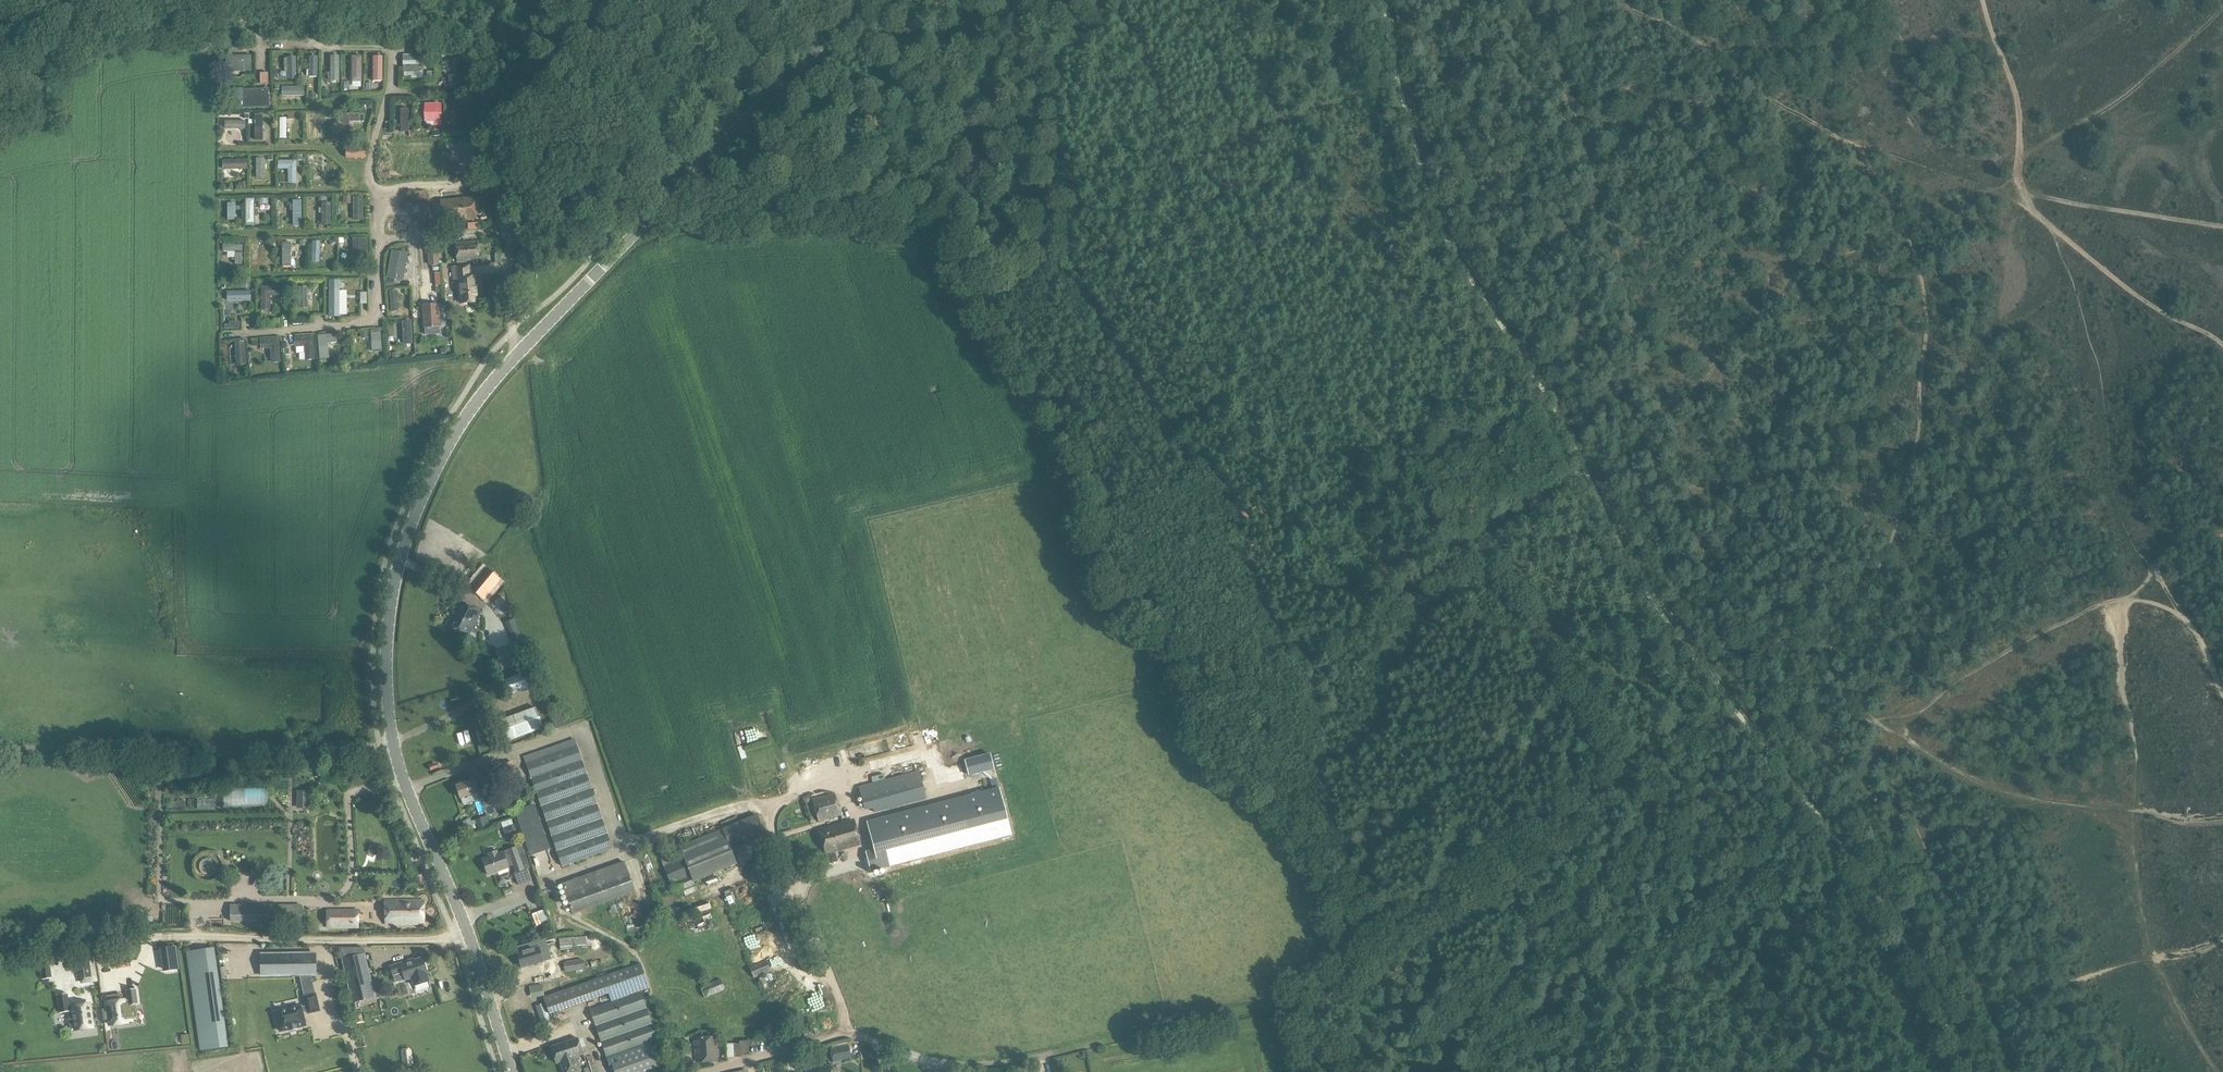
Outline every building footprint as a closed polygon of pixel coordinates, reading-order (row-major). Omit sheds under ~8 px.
[(219,54),(232,54),(232,44),(219,44),(219,54)] [(410,56),(403,56),(403,67),(403,73),(404,73),(419,73),(419,72),(419,53),(410,53),(410,56)] [(251,56),(227,56),(227,71),(251,71),(251,56)] [(331,56),(331,81),(340,81),(340,56),(331,56)] [(352,82),(362,82),(363,56),(353,56),(352,82)] [(318,78),(319,57),(310,57),(310,77),(318,78)] [(288,59),(285,59),(285,72),(288,72),(288,80),(297,80),(296,58),(287,58),(288,59)] [(382,61),(374,62),(374,82),(382,82),(382,61)] [(305,87),(282,87),(282,96),(305,96),(305,87)] [(235,90),(235,111),(243,111),(243,107),(246,108),(270,107),(270,105),(269,90),(245,91),(242,91),(242,90),(235,90)] [(442,104),(425,104),(425,122),(427,122),(433,122),(434,126),(441,126),(441,122),(442,122),(442,104)] [(468,106),(458,107),(460,133),(470,132),(468,106)] [(401,109),(401,133),(409,132),(409,109),(401,109)] [(309,140),(318,140),(317,114),(309,115),(309,140)] [(360,114),(342,114),(343,136),(350,136),(350,122),(360,122),(360,114)] [(255,141),(263,141),(263,115),(255,115),(255,141)] [(226,121),(225,129),(246,130),(246,121),(226,121)] [(366,143),(346,144),(346,157),(367,157),(366,143)] [(257,179),(266,179),(266,159),(257,159),(257,179)] [(223,160),(223,170),(247,170),(247,160),(223,160)] [(278,169),(288,169),(288,184),(297,184),(297,161),(278,161),(278,169)] [(243,179),(243,175),(220,174),(220,183),(233,183),(233,179),(243,179)] [(354,197),(354,221),(364,221),(364,197),(354,197)] [(473,198),(441,200),(442,221),(475,219),(473,198)] [(256,199),(246,199),(246,225),(256,225),(256,217),(258,217),(258,210),(256,210),(256,199)] [(293,227),(302,227),(302,201),(293,201),(293,227)] [(331,203),(322,203),(321,225),(331,225),(331,203)] [(413,212),(412,214),(420,221),(429,214),(427,204),(416,204),(413,212)] [(368,237),(353,238),(354,258),(361,258),(361,265),(369,264),(368,237)] [(337,243),(332,238),(329,241),(333,246),(337,243)] [(291,267),(291,242),(282,243),(283,267),(291,267)] [(320,263),(321,242),(313,242),(312,263),(320,263)] [(478,242),(456,243),(457,262),(479,260),(478,242)] [(438,245),(427,246),(429,266),(440,265),(438,245)] [(223,246),(222,253),(227,253),(235,253),(235,260),(235,266),(242,266),(242,246),(223,246)] [(392,250),(388,277),(404,280),(408,253),(392,250)] [(421,251),(416,252),(419,274),(424,273),(421,251)] [(470,266),(453,267),(454,279),(459,279),(461,302),(478,301),(477,275),(471,276),(470,266)] [(439,286),(435,276),(428,279),(431,289),(439,286)] [(340,280),(330,280),(330,316),(339,316),(340,280)] [(281,297),(281,288),(262,287),(261,311),(270,311),(271,297),(281,297)] [(307,287),(299,288),(300,309),(308,309),(307,287)] [(227,292),(227,301),(251,300),(250,291),(227,292)] [(424,328),(425,328),(440,327),(442,327),(440,304),(423,305),(424,328)] [(381,330),(371,330),(372,331),(373,352),(383,351),(381,330)] [(337,334),(318,336),(321,360),(330,359),(329,344),(338,343),(337,334)] [(314,337),(295,338),(296,348),(306,348),(307,361),(316,360),(314,337)] [(280,340),(261,341),(262,349),(270,349),(271,364),(281,363),(280,340)] [(245,342),(236,343),(237,366),(246,365),(245,342)] [(484,601),(490,594),(498,585),(501,580),(486,567),(468,587),(484,601)] [(460,602),(448,625),(468,636),(481,613),(460,602)] [(522,674),(505,681),(511,696),(529,690),(522,674)] [(536,707),(502,720),(510,740),(542,727),(536,707)] [(561,713),(550,717),(555,730),(565,726),(561,713)] [(910,738),(894,743),(897,753),(913,748),(910,738)] [(574,739),(523,757),(562,867),(613,849),(574,739)] [(995,754),(969,761),(973,773),(998,766),(995,754)] [(518,778),(516,771),(512,762),(499,766),(505,783),(518,778)] [(470,781),(456,785),(460,798),(463,805),(480,798),(478,791),(475,784),(481,782),(475,767),(466,770),(470,781)] [(798,781),(798,771),(790,770),(789,780),(798,781)] [(919,772),(859,787),(865,810),(873,808),(874,813),(926,799),(919,772)] [(884,853),(874,856),(878,871),(1016,835),(1004,789),(876,822),(884,853)] [(835,794),(813,800),(819,821),(841,815),(835,794)] [(197,799),(197,810),(215,810),(215,799),(197,799)] [(534,823),(531,811),(516,815),(519,827),(534,823)] [(474,820),(476,824),(477,829),(488,825),(485,816),(474,820)] [(469,818),(461,821),(462,825),(463,824),(466,832),(474,830),(471,822),(469,818)] [(853,821),(819,830),(826,854),(860,845),(853,821)] [(371,842),(368,847),(375,851),(378,846),(371,842)] [(539,861),(546,858),(540,842),(532,845),(539,861)] [(692,842),(679,847),(682,854),(684,858),(691,875),(694,882),(707,877),(692,842)] [(513,866),(516,873),(525,870),(527,869),(531,868),(526,854),(525,854),(522,845),(516,847),(516,848),(503,853),(497,855),(496,852),(488,855),(489,858),(483,860),(488,875),(509,868),(508,867),(509,867),(513,866)] [(835,854),(828,856),(830,864),(837,862),(835,854)] [(624,861),(562,884),(573,915),(635,893),(624,861)] [(542,876),(552,875),(551,866),(541,867),(542,876)] [(694,882),(691,875),(672,883),(676,895),(696,887),(694,882)] [(540,895),(553,891),(549,880),(536,885),(540,895)] [(663,885),(653,889),(657,899),(667,895),(663,885)] [(424,902),(386,902),(387,924),(424,924),(424,902)] [(729,915),(734,912),(729,903),(724,905),(729,915)] [(691,904),(672,910),(674,916),(693,910),(691,904)] [(710,904),(693,909),(694,914),(711,909),(710,904)] [(231,905),(231,922),(302,922),(302,905),(231,905)] [(327,909),(327,928),(358,929),(358,909),(327,909)] [(545,939),(517,947),(519,953),(518,953),(522,968),(523,967),(528,966),(543,962),(551,960),(545,939)] [(167,947),(170,970),(180,969),(177,946),(167,947)] [(187,952),(200,1050),(227,1046),(213,948),(187,952)] [(316,953),(259,953),(260,976),(299,976),(304,997),(315,994),(311,976),(316,976),(316,953)] [(373,999),(365,967),(363,955),(343,959),(353,1004),(373,999)] [(78,960),(82,982),(96,980),(93,957),(78,960)] [(395,968),(392,969),(393,974),(396,983),(413,977),(416,986),(430,981),(427,972),(422,958),(413,961),(413,960),(394,966),(395,968)] [(584,960),(563,963),(565,972),(585,969),(584,960)] [(766,961),(749,968),(754,978),(771,971),(766,961)] [(43,979),(52,977),(50,963),(40,965),(43,979)] [(622,970),(544,998),(550,1015),(608,994),(611,1002),(641,992),(649,990),(639,965),(631,968),(630,966),(622,969),(622,970)] [(521,969),(523,976),(535,973),(534,966),(521,969)] [(721,979),(700,988),(705,998),(725,990),(721,979)] [(542,984),(529,986),(530,994),(543,992),(542,984)] [(138,1004),(135,989),(127,990),(128,1001),(124,1001),(124,1000),(123,1000),(122,995),(111,996),(112,1002),(107,1003),(108,1010),(103,1011),(104,1019),(109,1019),(110,1025),(127,1022),(127,1020),(132,1020),(130,1005),(138,1004)] [(641,992),(611,1002),(589,1010),(606,1058),(649,1043),(658,1040),(641,992)] [(68,993),(58,995),(61,1013),(69,1012),(72,1028),(76,1028),(76,1030),(93,1028),(90,1004),(73,1006),(73,1007),(70,1008),(68,993)] [(300,1008),(275,1013),(280,1032),(289,1030),(289,1032),(296,1030),(296,1028),(305,1026),(301,1013),(307,1012),(307,1014),(319,1012),(316,997),(315,994),(304,997),(304,1000),(306,1007),(300,1008)] [(544,1003),(536,1006),(542,1022),(550,1019),(544,1003)] [(183,1045),(190,1044),(189,1035),(182,1036),(183,1045)] [(716,1037),(695,1038),(696,1062),(718,1061),(716,1037)] [(551,1047),(556,1064),(561,1062),(564,1071),(575,1071),(580,1070),(576,1057),(583,1055),(578,1038),(551,1047)] [(606,1058),(610,1067),(613,1066),(615,1071),(654,1071),(658,1070),(649,1043),(606,1058)] [(740,1044),(737,1044),(726,1045),(727,1057),(741,1056),(740,1044)] [(402,1051),(402,1052),(403,1065),(404,1066),(405,1066),(406,1067),(407,1067),(411,1066),(412,1066),(413,1065),(413,1064),(413,1063),(413,1062),(411,1050),(410,1049),(409,1048),(404,1049),(403,1050),(402,1051)] [(848,1049),(832,1051),(834,1063),(850,1061),(848,1049)]
